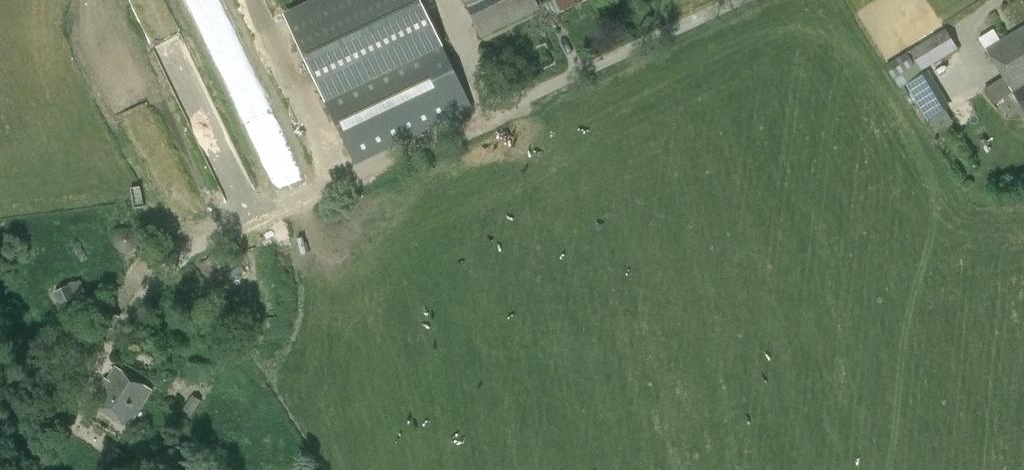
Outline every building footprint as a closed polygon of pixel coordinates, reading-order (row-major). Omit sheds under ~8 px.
[(437,33),(421,0),(312,0),(283,14),(318,88),(355,165),(472,109),(437,33)] [(482,38),(541,10),(539,7),(554,0),(464,0),(482,38)] [(561,10),(584,0),(556,0),(561,10)] [(986,50),(1013,95),(1012,96),(1023,115),(1023,28),(986,50)] [(909,50),(917,63),(915,65),(908,53),(890,63),(897,76),(901,74),(907,84),(906,84),(929,122),(930,121),(936,130),(952,121),(946,111),(951,108),(929,70),(924,74),(922,71),(957,49),(943,30),(909,50)] [(993,83),(983,89),(987,96),(993,105),(1003,100),(993,83)] [(92,289),(85,278),(74,283),(73,281),(68,283),(69,285),(54,292),(69,324),(85,316),(83,314),(94,310),(86,291),(92,289)] [(86,331),(107,343),(120,317),(100,305),(86,331)] [(115,368),(92,405),(128,427),(151,389),(115,368)] [(192,416),(202,401),(193,395),(183,410),(192,416)]
